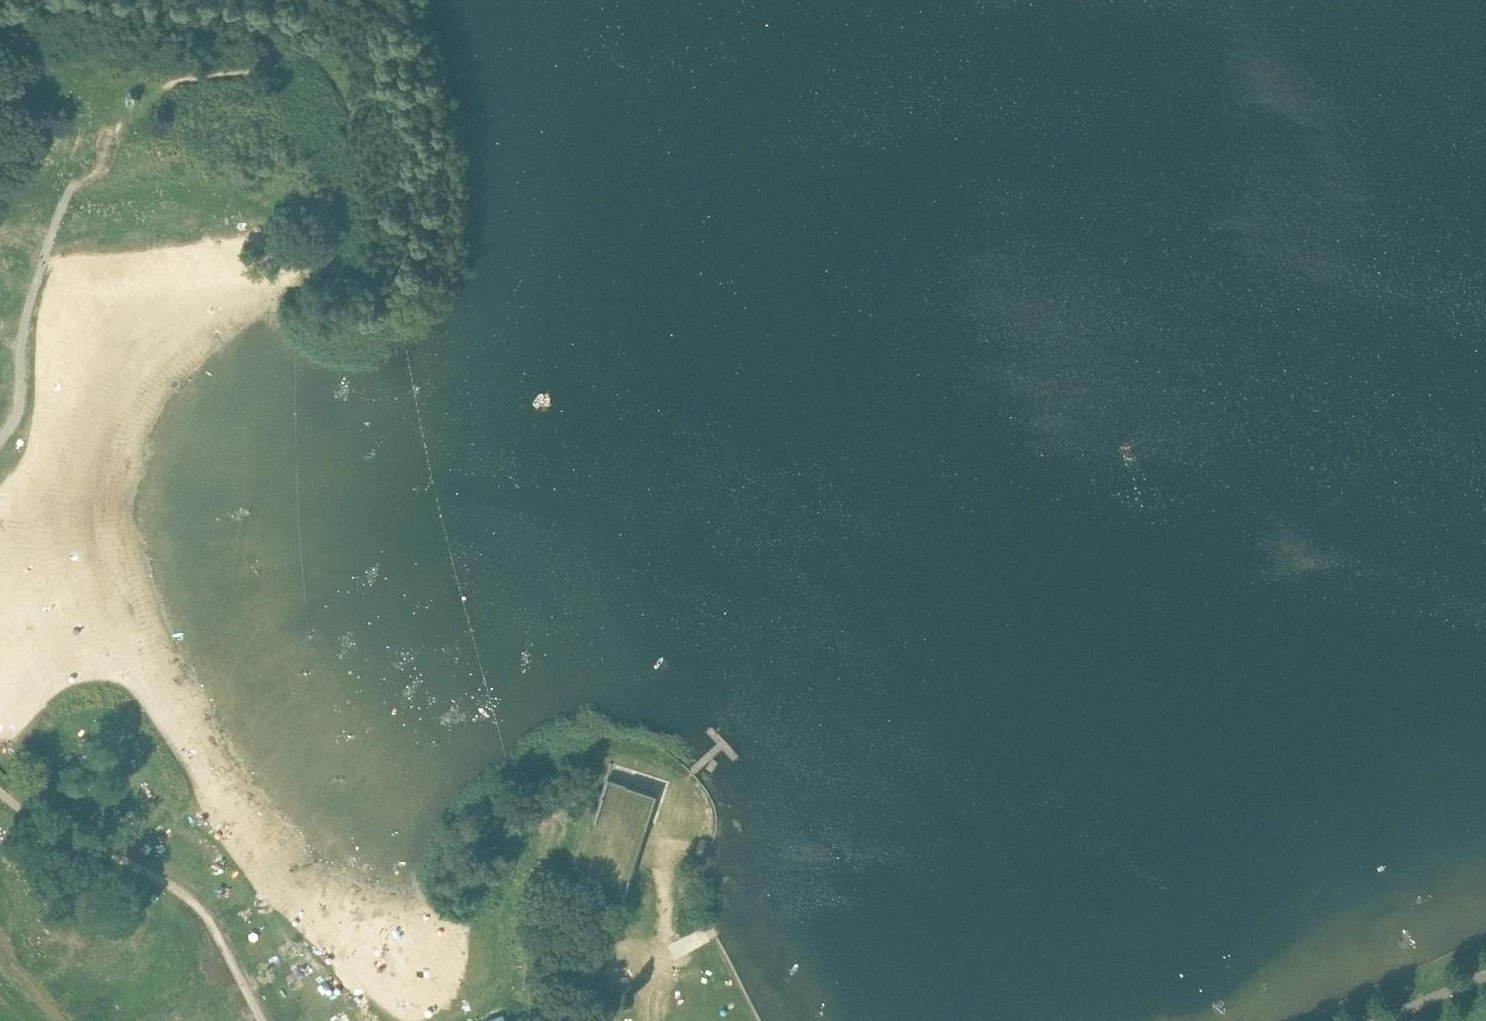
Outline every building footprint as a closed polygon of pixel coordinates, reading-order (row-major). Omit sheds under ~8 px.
[(598,806),(579,865),(628,880),(632,882),(634,876),(637,868),(639,865),(636,864),(645,834),(648,835),(651,824),(652,822),(649,821),(659,793),(608,776),(598,806)]
